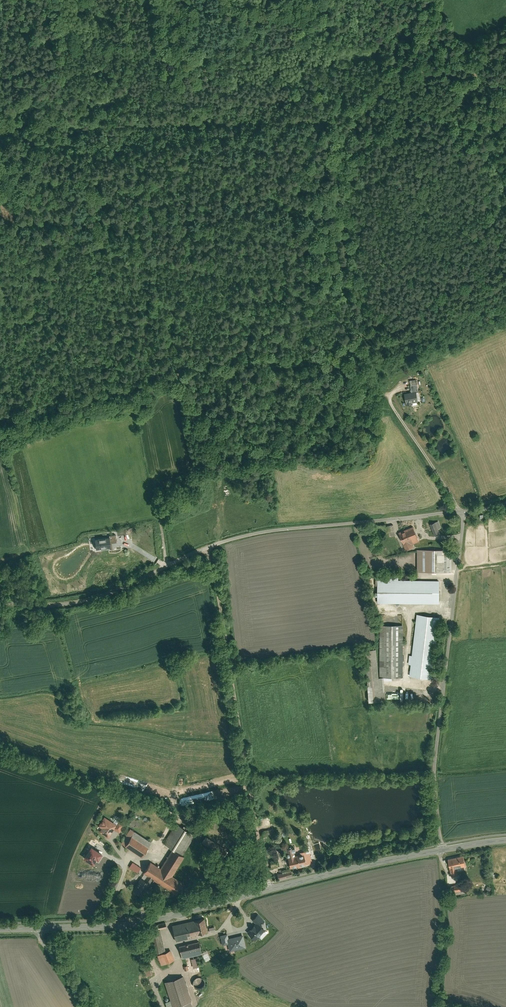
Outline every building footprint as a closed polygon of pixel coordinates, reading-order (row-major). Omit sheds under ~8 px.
[(413,391),(406,393),(408,404),(414,403),(414,402),(419,401),(418,392),(418,391),(413,391)] [(436,522),(431,524),(436,536),(441,533),(440,529),(443,528),(440,521),(436,522)] [(420,541),(414,526),(399,532),(406,550),(414,546),(413,544),(420,541)] [(112,537),(92,539),(93,549),(101,548),(102,554),(114,553),(114,552),(113,547),(112,537)] [(418,572),(453,572),(453,549),(448,549),(418,550),(418,567),(418,572)] [(378,604),(440,603),(440,581),(399,581),(399,578),(390,578),(390,581),(378,581),(378,604)] [(440,623),(440,617),(418,615),(410,676),(433,679),(434,671),(440,623)] [(404,676),(404,629),(381,629),(381,653),(380,676),(404,676)] [(401,701),(409,701),(409,696),(412,696),(412,690),(410,690),(410,689),(401,689),(401,701)] [(101,832),(111,838),(115,830),(119,825),(105,817),(99,827),(103,829),(101,832)] [(119,825),(115,830),(120,833),(126,825),(121,822),(119,825)] [(174,849),(184,856),(196,836),(177,824),(175,828),(165,843),(174,849)] [(143,858),(153,842),(132,829),(123,842),(128,845),(126,847),(143,858)] [(291,869),(307,865),(304,854),(296,856),(294,848),(287,849),(289,858),(288,858),(291,869)] [(163,885),(178,894),(186,883),(174,876),(186,857),(184,856),(174,849),(162,868),(152,862),(145,874),(159,882),(163,885)] [(464,856),(448,859),(452,876),(459,875),(458,868),(467,866),(464,856)] [(133,862),(130,868),(139,872),(142,866),(133,862)] [(279,881),(293,877),(292,872),(278,875),(279,881)] [(159,882),(145,874),(135,890),(144,896),(148,898),(159,882)] [(466,884),(455,885),(455,893),(467,891),(466,884)] [(259,913),(253,919),(257,923),(249,931),(258,939),(268,928),(264,924),(267,921),(259,913)] [(205,918),(173,925),(177,940),(198,936),(197,932),(208,930),(205,918)] [(155,925),(157,931),(162,929),(168,928),(167,922),(155,925)] [(167,950),(162,929),(157,931),(151,932),(156,953),(167,950)] [(228,938),(227,938),(228,942),(229,950),(246,946),(243,934),(228,938)] [(138,940),(132,943),(140,960),(146,958),(138,940)] [(201,942),(181,946),(184,959),(204,954),(202,947),(201,942)] [(176,960),(173,951),(159,956),(162,965),(176,960)] [(195,968),(200,966),(198,957),(192,958),(195,968)] [(185,977),(169,982),(166,983),(174,1006),(176,1006),(193,1002),(185,977)] [(205,981),(204,979),(202,978),(200,978),(198,978),(196,979),(195,981),(194,984),(195,985),(196,987),(198,989),(200,989),(202,989),(204,987),(206,985),(206,983),(205,981)]
